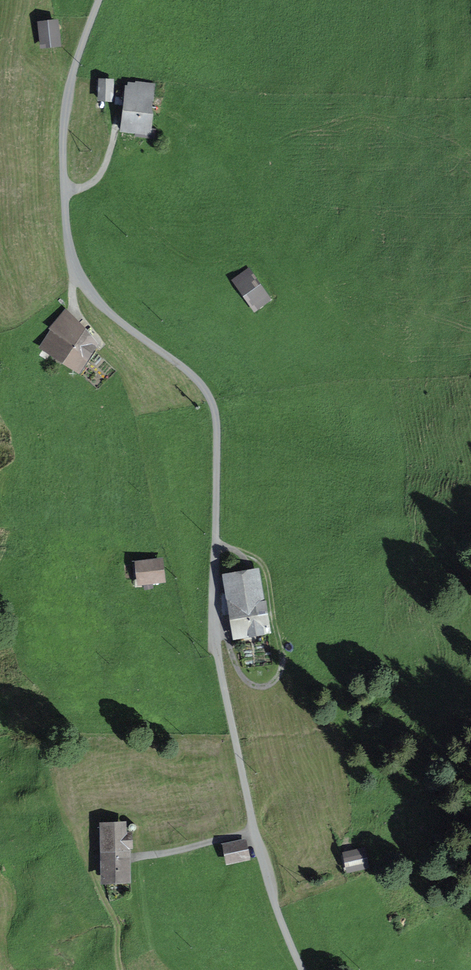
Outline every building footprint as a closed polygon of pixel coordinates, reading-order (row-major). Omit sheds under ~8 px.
[(41,25),(43,45),(57,44),(55,23),(41,25)] [(100,80),(99,99),(111,100),(112,81),(100,80)] [(130,85),(125,127),(140,129),(139,134),(146,135),(150,110),(148,110),(151,92),(152,85),(138,83),(138,86),(130,85)] [(241,286),(256,308),(268,300),(252,278),(241,286)] [(50,333),(43,344),(77,366),(93,340),(77,323),(76,324),(64,312),(51,328),(59,335),(57,338),(50,333)] [(139,564),(141,581),(161,579),(159,562),(139,564)] [(269,632),(266,613),(255,615),(254,604),(261,603),(256,573),(228,577),(237,633),(260,629),(261,633),(269,632)] [(104,852),(127,852),(129,851),(128,834),(123,834),(122,826),(104,826),(104,852)] [(228,861),(247,858),(244,842),(225,846),(228,861)] [(347,854),(350,869),(365,866),(362,851),(347,854)] [(105,879),(127,879),(127,852),(104,852),(105,879)]
